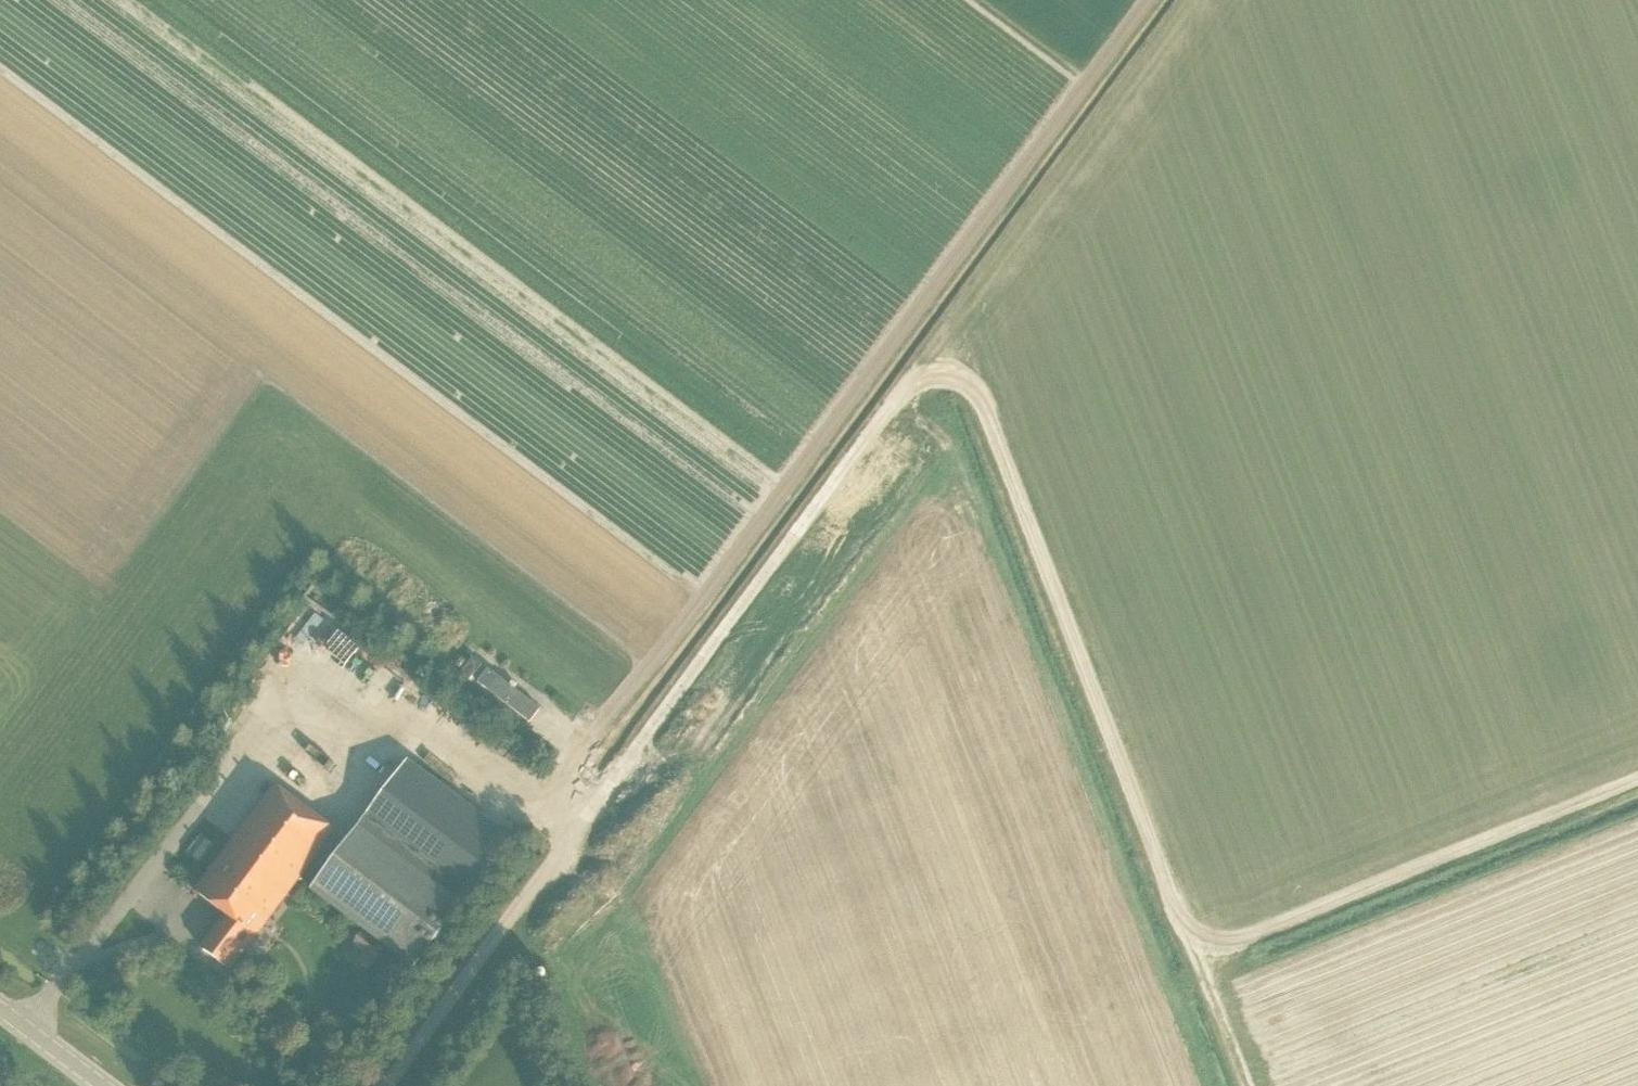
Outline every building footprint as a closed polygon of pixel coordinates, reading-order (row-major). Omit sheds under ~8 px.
[(452,668),(464,676),(473,660),(462,653),(452,668)] [(518,721),(531,705),(476,663),(464,679),(518,721)] [(312,887),(417,966),(514,837),(410,758),(312,887)] [(245,950),(336,829),(277,783),(196,889),(228,915),(203,947),(230,969),(245,950)] [(556,874),(572,853),(565,848),(549,869),(556,874)]
